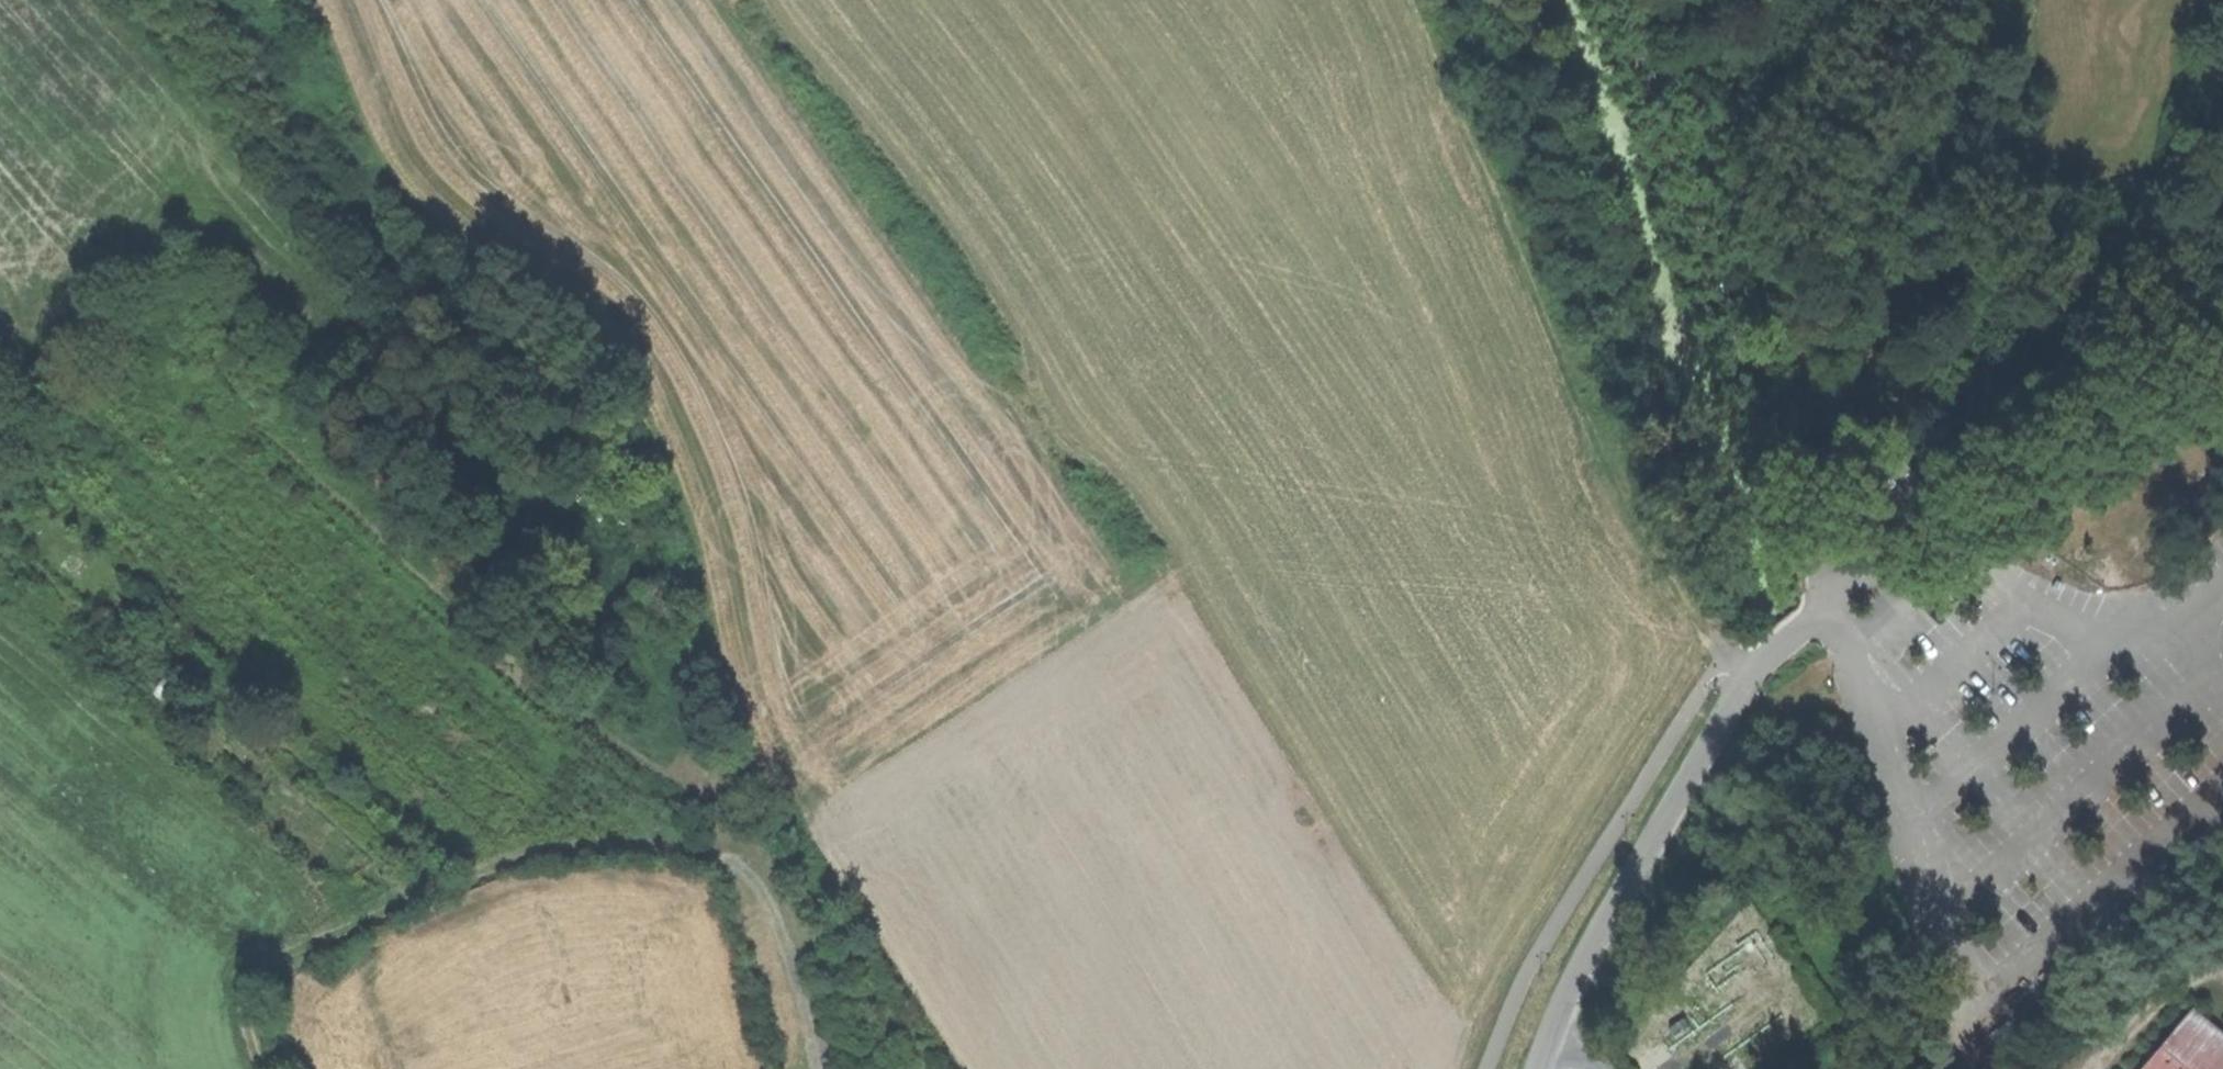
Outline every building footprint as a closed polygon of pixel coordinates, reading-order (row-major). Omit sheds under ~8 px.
[(1913,488),(1927,477),(1908,454),(1893,465),(1880,449),(1858,468),(1870,484),(1849,501),(1869,523),(1890,507),(1903,522),(1925,503),(1913,488)] [(2189,1011),(2141,1068),(2222,1068),(2222,1039),(2189,1011)]
